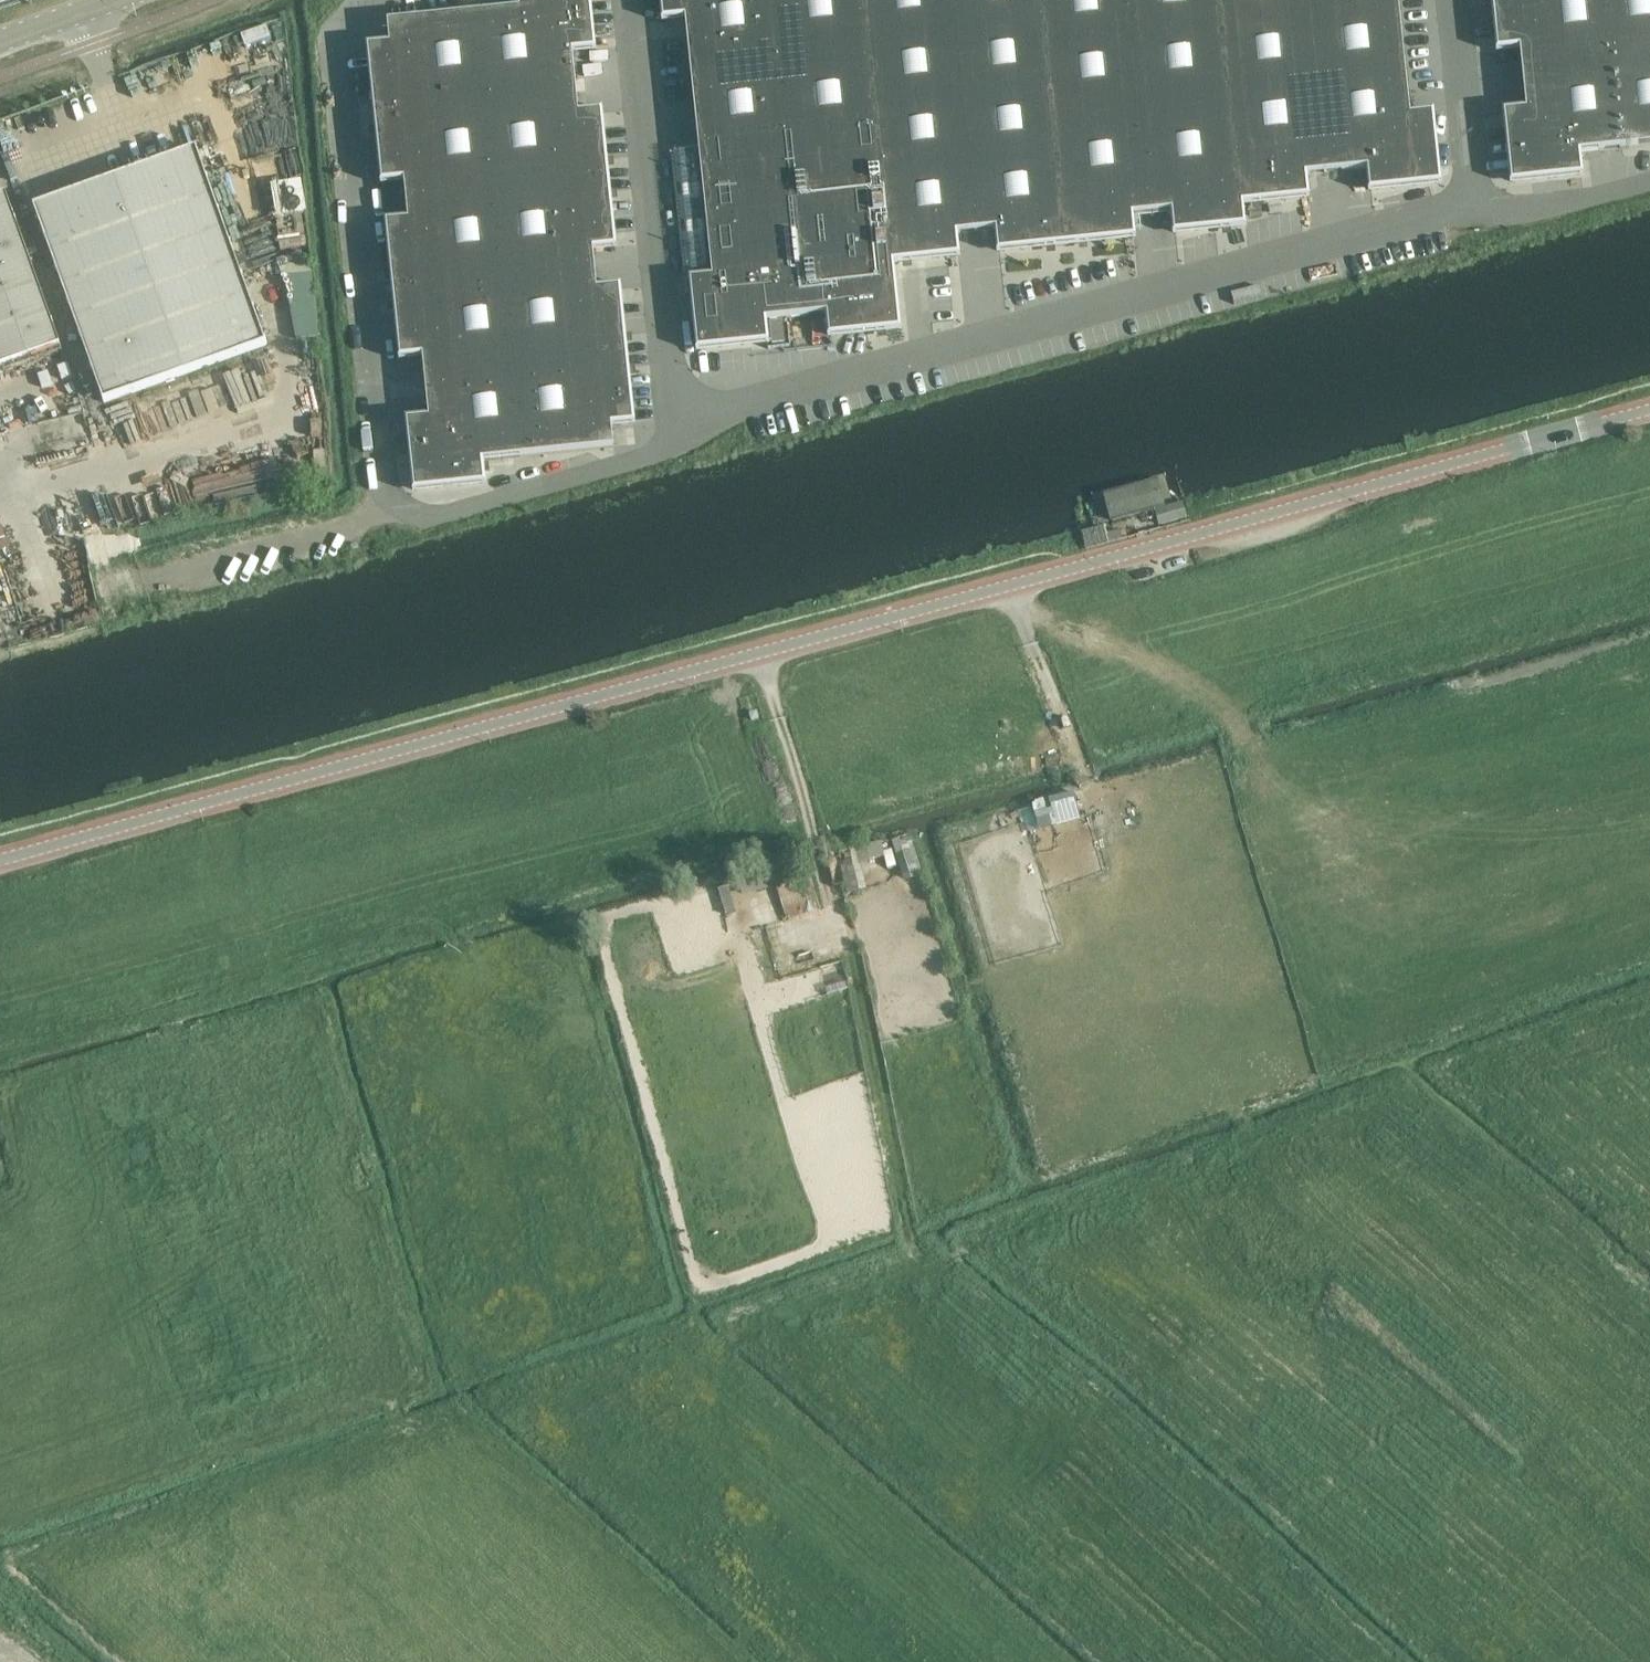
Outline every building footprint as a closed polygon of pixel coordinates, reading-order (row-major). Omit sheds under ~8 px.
[(573,52),(594,50),(589,0),(520,0),(521,9),(388,23),(390,46),(369,48),(384,186),(404,184),(408,219),(385,222),(399,362),(423,359),(429,417),(405,420),(412,494),(487,486),(485,462),(615,448),(613,427),(636,425),(621,286),(598,289),(594,252),(616,250),(601,113),(580,115),(573,52)] [(664,20),(685,18),(698,141),(712,276),(689,279),(697,353),(770,345),(767,322),(825,315),(829,339),(903,331),(897,266),(961,259),(959,235),(994,231),(997,255),(1138,240),(1135,216),(1170,212),(1173,237),(1247,228),(1245,207),(1310,200),(1308,175),(1366,169),(1369,193),(1442,186),(1434,112),(1411,114),(1399,0),(662,0),(664,20)] [(1498,54),(1519,51),(1526,109),(1502,111),(1511,185),(1583,178),(1581,153),(1649,146),(1649,0),(1493,0),(1498,54)] [(104,403),(266,345),(197,150),(34,208),(104,403)] [(302,211),(307,211),(306,180),(278,182),(280,243),(303,243),(302,211)] [(0,197),(0,367),(60,346),(6,195),(0,197)] [(298,337),(318,335),(312,256),(284,258),(286,280),(295,280),(298,337)] [(1077,489),(1087,529),(1184,503),(1174,463),(1077,489)] [(754,713),(746,714),(747,721),(755,719),(754,713)] [(1077,792),(1034,799),(1038,825),(1081,819),(1077,792)] [(914,834),(891,839),(900,879),(922,874),(914,834)] [(855,848),(863,884),(883,880),(880,864),(888,862),(883,842),(855,848)] [(778,888),(783,906),(771,910),(774,920),(786,916),(787,920),(821,911),(811,876),(793,881),(789,871),(767,877),(771,890),(778,888)]
